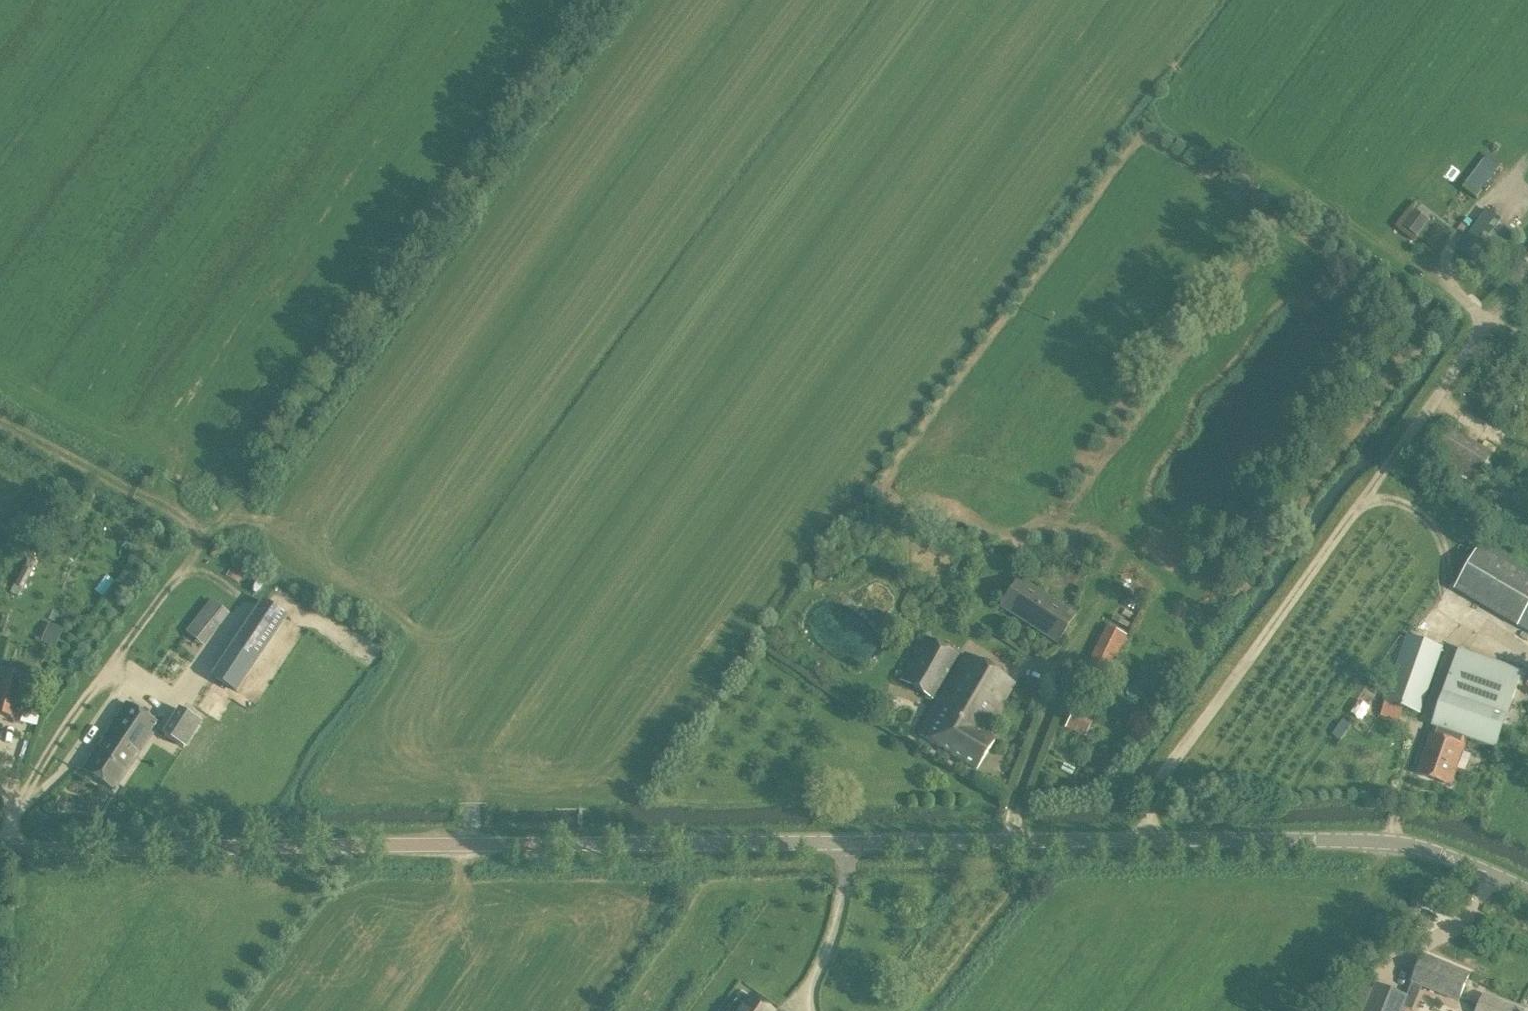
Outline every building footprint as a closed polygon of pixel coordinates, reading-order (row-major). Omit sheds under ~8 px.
[(1482,194),(1498,164),(1481,155),(1465,185),(1482,194)] [(1416,198),(1399,224),(1418,236),(1436,210),(1416,198)] [(1490,272),(1519,234),(1486,210),(1458,248),(1490,272)] [(1455,590),(1517,626),(1527,608),(1527,572),(1481,545),(1455,590)] [(14,585),(22,589),(32,572),(24,567),(14,585)] [(1018,577),(999,607),(1056,644),(1075,614),(1018,577)] [(209,640),(229,614),(213,601),(193,627),(209,640)] [(265,602),(214,678),(229,687),(236,692),(287,616),(265,602)] [(38,642),(54,649),(63,627),(48,621),(38,642)] [(1385,701),(1420,713),(1443,648),(1408,635),(1385,701)] [(959,655),(925,637),(908,666),(941,686),(959,655)] [(1121,655),(1096,643),(1077,682),(1102,694),(1121,655)] [(1522,670),(1460,648),(1433,725),(1447,730),(1445,739),(1432,734),(1418,773),(1452,786),(1465,746),(1463,746),(1466,737),(1495,747),(1522,670)] [(975,770),(994,739),(987,735),(1016,684),(964,654),(919,734),(928,740),(975,770)] [(0,684),(0,714),(11,717),(16,696),(27,699),(33,676),(4,669),(0,684)] [(159,724),(126,704),(81,768),(115,789),(159,724)] [(219,723),(204,713),(199,721),(179,708),(162,734),(184,747),(184,748),(198,757),(219,723)] [(1066,728),(1086,734),(1091,720),(1071,713),(1066,728)] [(1365,1010),(1403,1010),(1404,1008),(1412,1010),(1413,1010),(1422,988),(1458,1002),(1469,975),(1423,956),(1407,996),(1376,984),(1365,1010)] [(1365,982),(1354,1010),(1363,1010),(1373,985),(1365,982)] [(1484,995),(1477,1010),(1523,1010),(1484,995)] [(750,996),(743,1006),(735,1000),(727,1010),(772,1010),(750,996)]
